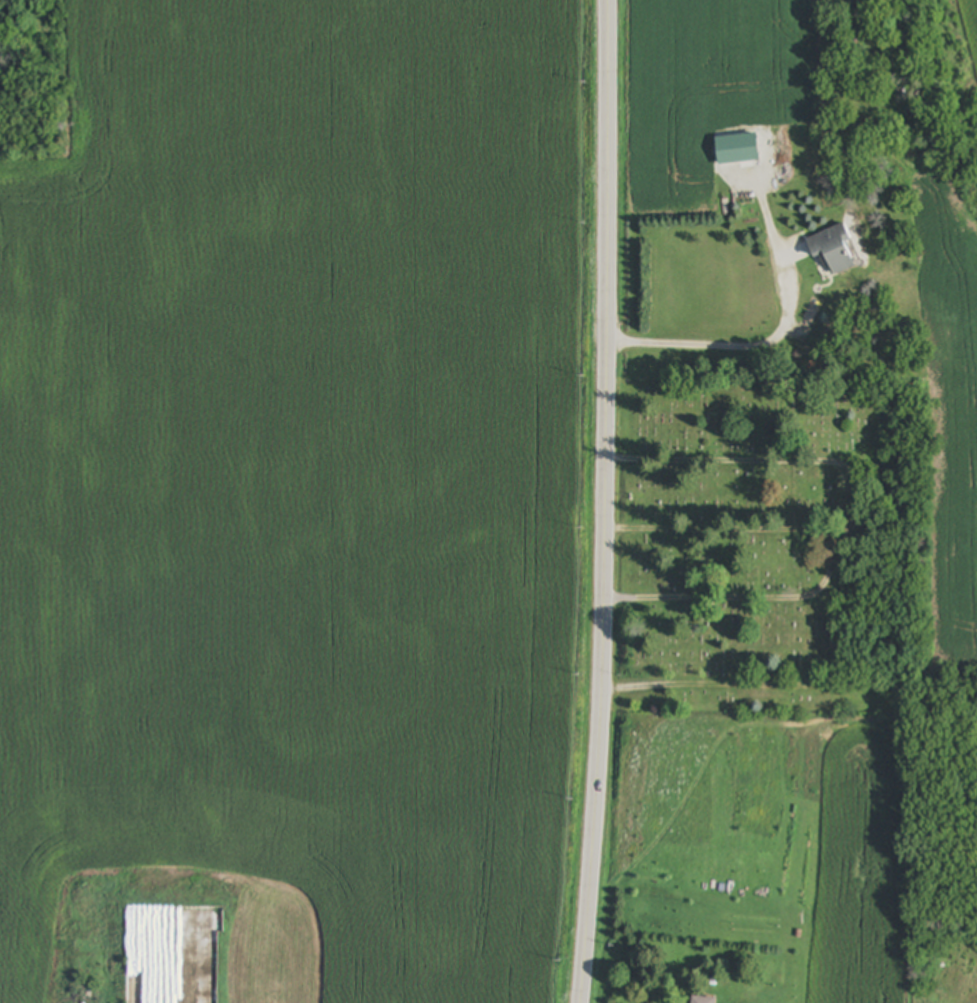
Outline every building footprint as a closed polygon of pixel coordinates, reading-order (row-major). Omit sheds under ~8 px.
[(805,241),(812,259),(825,254),(833,277),(860,267),(845,226),(805,241)]
